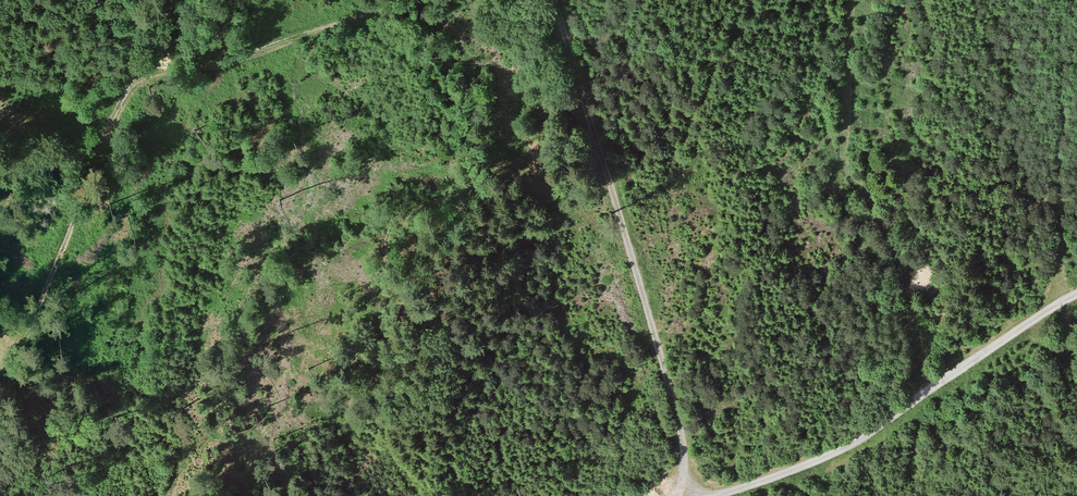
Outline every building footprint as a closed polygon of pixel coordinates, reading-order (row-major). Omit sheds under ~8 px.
[(933,285),(923,289),(926,296),(936,292),(933,285)]
